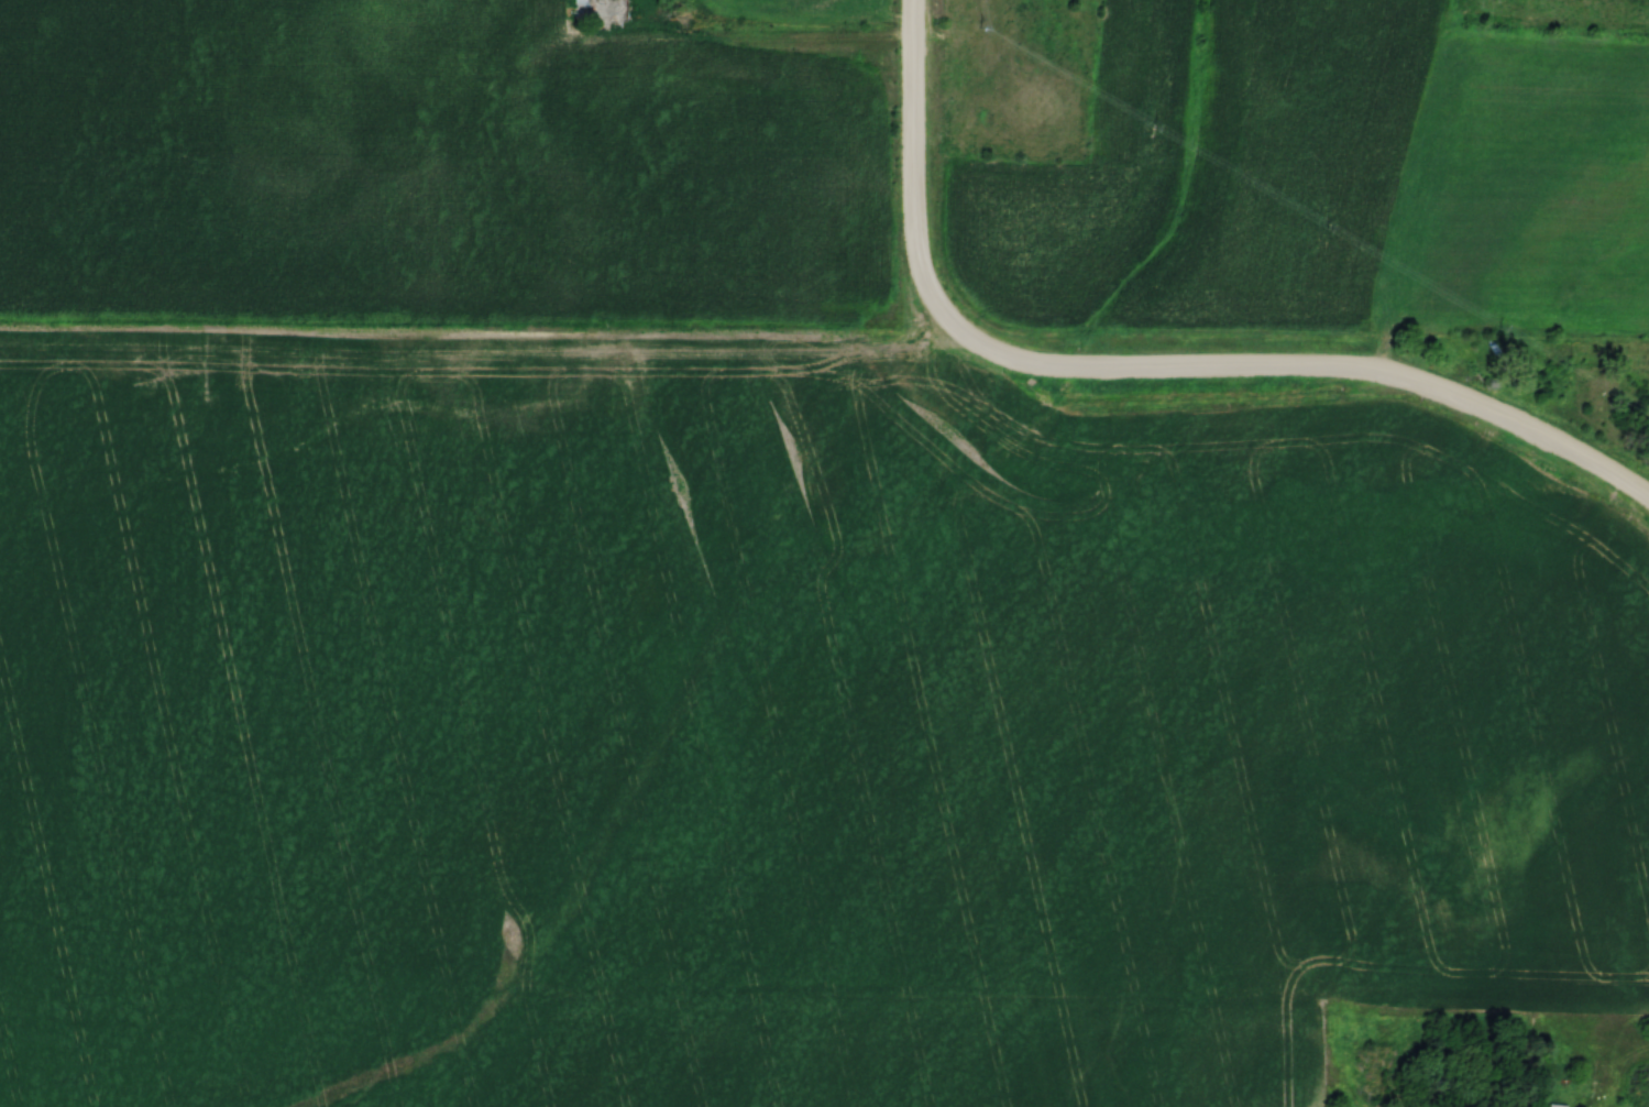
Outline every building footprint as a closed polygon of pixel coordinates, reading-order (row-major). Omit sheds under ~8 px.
[(624,0),(576,0),(576,24),(624,23),(624,0)]
